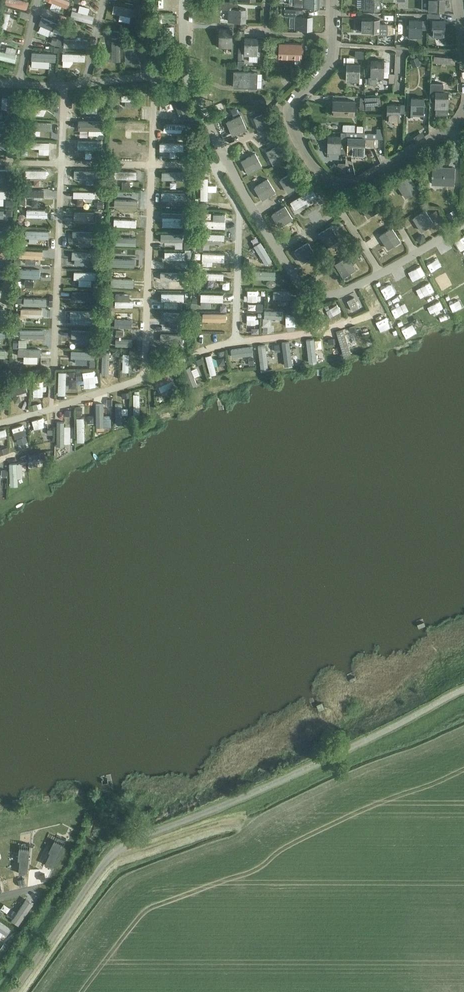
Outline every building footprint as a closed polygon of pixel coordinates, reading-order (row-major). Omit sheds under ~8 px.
[(170,0),(161,3),(163,12),(173,9),(170,0)] [(362,10),(379,10),(381,9),(383,8),(383,6),(382,4),(380,3),(380,0),(363,0),(362,10)] [(422,10),(445,11),(445,0),(423,0),(422,10)] [(229,9),(229,21),(246,22),(246,9),(238,9),(238,2),(220,2),(220,9),(229,9)] [(129,22),(131,11),(111,6),(110,11),(117,13),(115,19),(129,22)] [(285,10),(285,15),(289,16),(289,27),(296,27),(295,29),(312,29),(313,16),(303,16),(303,10),(285,10)] [(90,21),(91,12),(71,11),(70,20),(90,21)] [(38,17),(36,24),(50,29),(52,22),(38,17)] [(379,19),(363,19),(356,19),(356,31),(362,32),(379,32),(379,34),(387,34),(387,24),(379,24),(379,19)] [(446,20),(433,20),(433,37),(446,37),(446,20)] [(426,21),(422,21),(410,21),(409,37),(422,38),(422,28),(426,28),(426,21)] [(53,24),(50,30),(58,34),(61,27),(53,24)] [(67,29),(66,36),(73,37),(74,30),(67,29)] [(232,30),(220,30),(219,47),(232,47),(232,30)] [(53,38),(51,43),(62,46),(64,39),(58,37),(58,39),(53,38)] [(109,37),(108,59),(117,60),(118,38),(109,37)] [(258,39),(246,38),(245,55),(258,56),(258,39)] [(302,59),(302,43),(280,43),(280,58),(287,58),(295,58),(295,59),(302,59)] [(137,61),(137,46),(121,46),(121,61),(137,61)] [(31,51),(31,62),(51,64),(52,52),(31,51)] [(410,60),(413,67),(420,64),(418,57),(410,60)] [(384,61),(372,61),(371,77),(369,77),(369,84),(377,85),(377,78),(383,78),(384,61)] [(360,65),(347,64),(347,81),(359,82),(360,65)] [(257,73),(235,72),(235,87),(257,88),(257,73)] [(431,83),(430,102),(431,102),(431,101),(436,101),(436,109),(438,109),(438,114),(448,115),(448,109),(449,109),(449,92),(443,92),(444,84),(431,84),(431,83)] [(118,94),(119,99),(123,99),(123,104),(136,103),(136,93),(118,94)] [(168,94),(161,97),(164,103),(170,101),(168,94)] [(78,105),(97,106),(97,96),(78,95),(78,105)] [(366,98),(366,110),(372,109),(372,105),(378,105),(378,103),(378,97),(366,98)] [(412,98),(411,115),(424,115),(424,111),(425,99),(412,98)] [(332,114),(338,114),(347,115),(355,115),(356,101),(333,100),(332,114)] [(400,105),(388,104),(387,121),(400,122),(400,105)] [(260,130),(274,123),(267,110),(253,118),(260,130)] [(100,112),(97,117),(101,120),(105,115),(100,112)] [(233,137),(246,129),(240,117),(226,124),(233,137)] [(47,129),(47,121),(32,120),(32,128),(47,129)] [(141,131),(142,122),(122,121),(121,129),(141,131)] [(178,131),(178,123),(162,122),(162,131),(178,131)] [(99,132),(96,138),(101,141),(104,135),(99,132)] [(328,135),(328,152),(341,153),(346,153),(347,132),(341,132),(341,136),(328,135)] [(348,138),(347,155),(365,155),(365,147),(374,148),(375,139),(356,138),(348,138)] [(75,147),(97,148),(97,140),(75,139),(75,147)] [(46,153),(47,141),(34,140),(34,152),(46,153)] [(157,141),(157,156),(172,157),(173,149),(179,149),(180,142),(157,141)] [(288,156),(281,143),(267,151),(275,163),(288,156)] [(250,175),(264,167),(257,155),(243,162),(250,175)] [(336,168),(334,173),(342,176),(344,171),(345,172),(346,163),(338,163),(336,168)] [(455,168),(433,168),(433,184),(454,184),(455,168)] [(118,177),(134,178),(134,170),(119,169),(118,177)] [(171,178),(171,183),(182,183),(182,171),(165,171),(165,178),(171,178)] [(287,191),(300,183),(292,171),(279,179),(287,191)] [(206,175),(198,175),(198,197),(206,197),(206,175)] [(398,186),(406,199),(418,191),(410,178),(398,186)] [(263,202),(276,194),(268,181),(255,189),(263,202)] [(297,194),(304,208),(319,201),(313,187),(297,194)] [(71,189),(71,197),(95,198),(95,190),(71,189)] [(178,202),(179,192),(159,191),(159,201),(178,202)] [(369,219),(381,210),(373,198),(361,206),(369,219)] [(273,216),(281,229),(293,221),(286,208),(273,216)] [(72,220),(89,221),(89,211),(72,210),(72,220)] [(125,218),(125,212),(117,211),(117,225),(134,226),(134,218),(125,218)] [(179,222),(180,212),(163,211),(163,221),(179,222)] [(426,211),(414,219),(422,232),(435,224),(426,211)] [(450,221),(456,218),(453,211),(447,214),(450,221)] [(232,213),(211,212),(210,218),(207,218),(207,226),(224,227),(224,219),(232,219),(232,213)] [(340,241),(331,228),(319,236),(327,249),(340,241)] [(381,237),(389,250),(401,242),(393,229),(381,237)] [(78,241),(90,242),(91,231),(71,230),(71,237),(78,238),(78,241)] [(222,233),(205,232),(204,246),(211,247),(211,241),(222,241),(222,233)] [(257,262),(269,256),(258,235),(247,240),(257,262)] [(303,265),(316,257),(308,244),(295,252),(303,265)] [(18,247),(17,256),(40,258),(41,248),(18,247)] [(132,247),(114,249),(115,256),(132,254),(132,247)] [(162,249),(162,257),(182,258),(183,250),(162,249)] [(222,260),(222,251),(200,251),(200,260),(222,260)] [(424,261),(429,269),(443,262),(438,253),(424,261)] [(348,258),(336,266),(344,279),(357,271),(348,258)] [(420,259),(410,264),(414,274),(424,269),(420,259)] [(23,267),(23,276),(38,276),(38,267),(23,267)] [(72,269),(72,277),(94,278),(95,270),(72,269)] [(269,281),(269,269),(249,269),(249,280),(269,281)] [(435,278),(437,285),(449,281),(447,274),(435,278)] [(376,285),(380,293),(394,286),(390,278),(376,285)] [(430,279),(420,283),(425,293),(434,289),(430,279)] [(247,299),(258,299),(259,288),(248,288),(247,299)] [(267,301),(278,301),(277,295),(288,295),(288,288),(267,288),(267,301)] [(70,299),(88,299),(88,290),(71,289),(70,299)] [(208,300),(221,300),(221,292),(208,292),(208,300)] [(355,297),(348,300),(353,311),(360,308),(355,297)] [(441,298),(430,302),(434,312),(445,308),(441,298)] [(330,308),(336,306),(334,300),(327,303),(330,308)] [(400,303),(389,308),(392,316),(403,310),(400,303)] [(22,315),(40,315),(40,308),(23,307),(22,315)] [(77,314),(77,319),(89,319),(89,308),(70,308),(70,314),(77,314)] [(242,308),(242,316),(258,316),(258,308),(242,308)] [(162,324),(176,324),(176,310),(163,309),(162,324)] [(219,319),(219,310),(205,310),(205,319),(219,319)] [(262,310),(261,324),(278,325),(279,311),(262,310)] [(115,317),(109,317),(110,324),(132,323),(131,317),(125,317),(125,312),(115,312),(115,317)] [(376,324),(387,321),(384,312),(373,315),(376,324)] [(412,319),(415,325),(421,322),(418,316),(412,319)] [(403,337),(413,331),(408,322),(398,327),(403,337)] [(159,332),(159,342),(181,342),(181,332),(159,332)] [(319,337),(305,338),(306,359),(315,359),(315,347),(320,346),(319,337)] [(297,340),(282,341),(283,350),(297,349),(297,340)] [(256,366),(263,365),(260,344),(254,344),(256,366)] [(233,356),(251,356),(251,345),(233,346),(233,356)] [(109,350),(101,350),(101,371),(109,371),(109,350)] [(209,352),(203,354),(209,373),(215,371),(209,352)] [(80,365),(80,356),(70,356),(70,364),(80,365)] [(65,393),(65,369),(57,369),(57,392),(65,393)] [(153,376),(158,390),(167,386),(164,379),(171,376),(169,370),(153,376)] [(36,385),(45,385),(44,376),(36,377),(36,385)] [(130,389),(133,402),(139,400),(136,388),(130,389)] [(32,423),(49,419),(47,414),(30,418),(32,423)] [(83,439),(83,415),(75,415),(76,440),(83,439)] [(68,451),(68,424),(56,424),(56,443),(54,443),(54,451),(68,451)] [(23,433),(16,435),(18,442),(25,440),(23,433)] [(0,449),(0,455),(8,453),(6,447),(0,449)] [(41,448),(26,451),(28,462),(43,459),(41,448)] [(4,943),(0,949),(5,951),(8,945),(4,943)]
